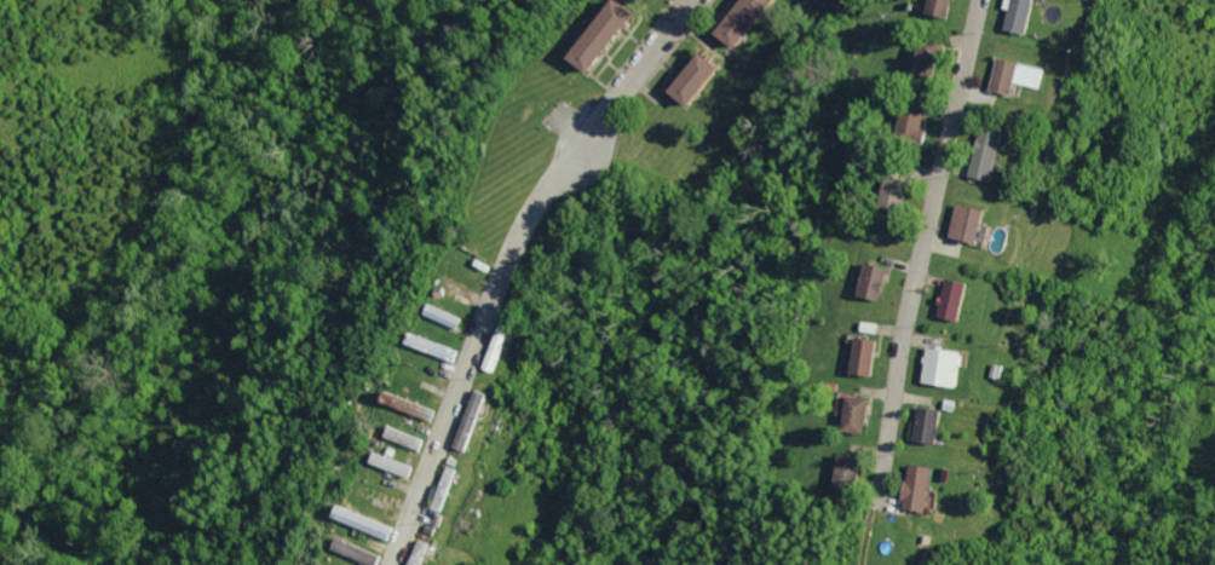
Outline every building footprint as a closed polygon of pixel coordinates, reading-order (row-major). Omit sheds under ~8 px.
[(562,50),(600,0),(612,0),(632,16),(587,71),(562,50)] [(710,19),(725,0),(764,0),(731,44),(710,19)] [(841,9),(849,0),(831,0),(841,9)] [(923,16),(926,0),(947,0),(944,21),(923,16)] [(1004,34),(1011,0),(1034,0),(1027,41),(1021,41),(1020,48),(1010,44),(1013,39),(1004,34)] [(935,76),(945,45),(924,39),(914,70),(935,76)] [(693,51),(667,86),(686,105),(716,69),(693,51)] [(997,64),(1017,70),(1013,88),(1010,102),(989,96),(997,64)] [(1017,70),(1043,80),(1040,97),(1013,88),(1017,70)] [(981,144),(1004,149),(991,196),(967,189),(981,144)] [(882,201),(904,207),(911,179),(889,174),(882,201)] [(956,212),(985,224),(974,258),(949,247),(956,212)] [(882,270),(863,263),(859,276),(853,275),(850,278),(854,283),(852,292),(858,292),(858,298),(876,302),(882,270)] [(433,275),(427,292),(474,309),(476,293),(433,275)] [(944,288),(966,295),(958,335),(933,329),(938,318),(933,313),(944,288)] [(425,304),(421,317),(457,340),(463,324),(425,304)] [(499,319),(511,328),(491,379),(482,373),(499,319)] [(859,323),(857,333),(875,338),(876,329),(859,323)] [(418,346),(458,362),(462,351),(422,335),(418,346)] [(405,336),(402,348),(454,369),(456,359),(405,336)] [(848,338),(874,350),(869,388),(845,377),(848,338)] [(926,356),(966,365),(957,405),(937,405),(919,396),(926,356)] [(996,375),(991,394),(998,396),(1004,379),(996,375)] [(834,388),(845,393),(841,414),(833,408),(834,388)] [(472,391),(489,398),(462,459),(453,450),(472,391)] [(381,392),(430,415),(425,429),(391,411),(378,398),(381,392)] [(845,398),(864,407),(860,442),(843,438),(843,427),(839,425),(841,414),(845,398)] [(916,414),(938,417),(934,457),(922,460),(912,450),(916,414)] [(945,415),(955,417),(955,428),(944,423),(945,415)] [(388,437),(424,450),(428,439),(392,426),(388,437)] [(386,432),(381,443),(419,461),(424,452),(386,432)] [(418,466),(379,452),(374,463),(414,478),(418,466)] [(835,452),(859,460),(857,479),(847,498),(830,489),(835,452)] [(362,454),(359,460),(408,489),(414,482),(393,466),(396,459),(388,455),(384,461),(362,454)] [(448,475),(432,520),(440,524),(456,478),(448,475)] [(910,477),(931,482),(929,505),(934,508),(934,521),(925,524),(923,532),(903,523),(910,477)] [(395,540),(400,526),(341,505),(336,518),(395,540)] [(335,509),(393,541),(388,550),(332,523),(335,509)] [(330,554),(351,564),(380,564),(335,542),(330,554)] [(376,564),(381,564),(385,556),(361,546),(360,547),(348,542),(346,544),(340,542),(337,548),(376,564)] [(430,559),(427,564),(412,564),(418,552),(430,559)]
